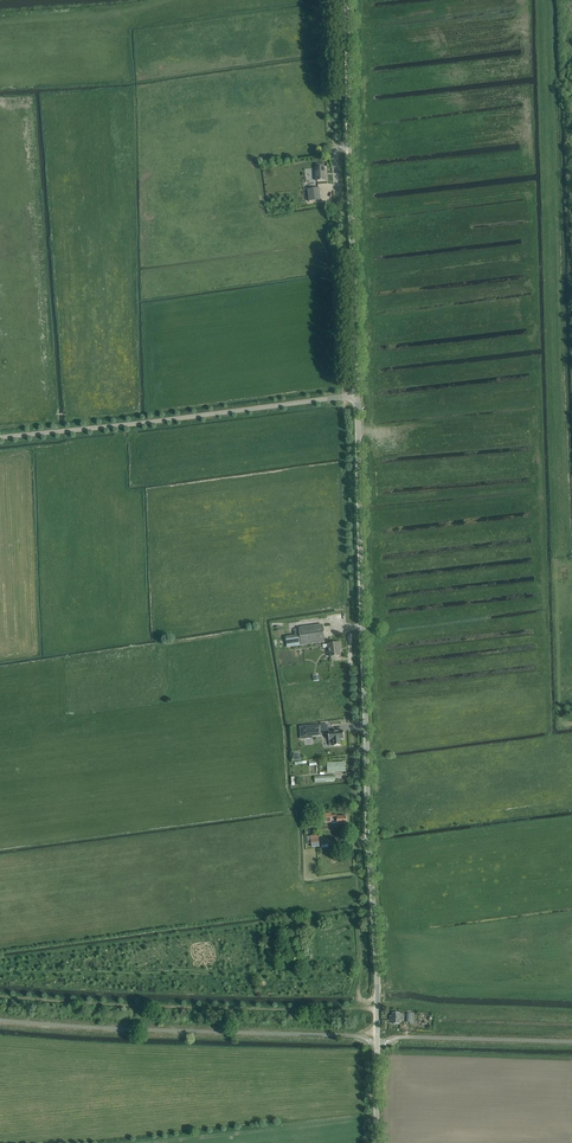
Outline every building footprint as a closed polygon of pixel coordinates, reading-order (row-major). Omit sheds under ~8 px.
[(327,167),(321,168),(316,168),(317,181),(326,180),(325,174),(327,174),(327,167)] [(308,190),(309,201),(321,200),(319,188),(315,188),(308,190)] [(287,637),(286,637),(287,647),(289,647),(301,645),(301,646),(319,643),(325,642),(322,625),(316,625),(299,628),(300,635),(291,636),(287,637)] [(329,644),(330,650),(331,657),(340,656),(339,648),(341,648),(340,642),(329,644)] [(311,726),(304,727),(304,739),(312,738),(312,736),(322,735),(322,734),(322,725),(311,726)] [(344,731),(328,732),(329,740),(333,740),(334,746),(341,745),(340,739),(344,739),(344,731)] [(332,772),(335,772),(345,771),(344,762),(331,763),(332,772)] [(338,815),(332,815),(331,815),(332,821),(337,820),(337,824),(347,823),(347,816),(338,816),(338,815)] [(319,839),(311,840),(312,847),(320,846),(319,839)] [(316,914),(306,916),(308,925),(317,923),(316,914)] [(400,1024),(400,1014),(393,1014),(393,1016),(390,1016),(390,1021),(393,1021),(393,1024),(400,1024)]
